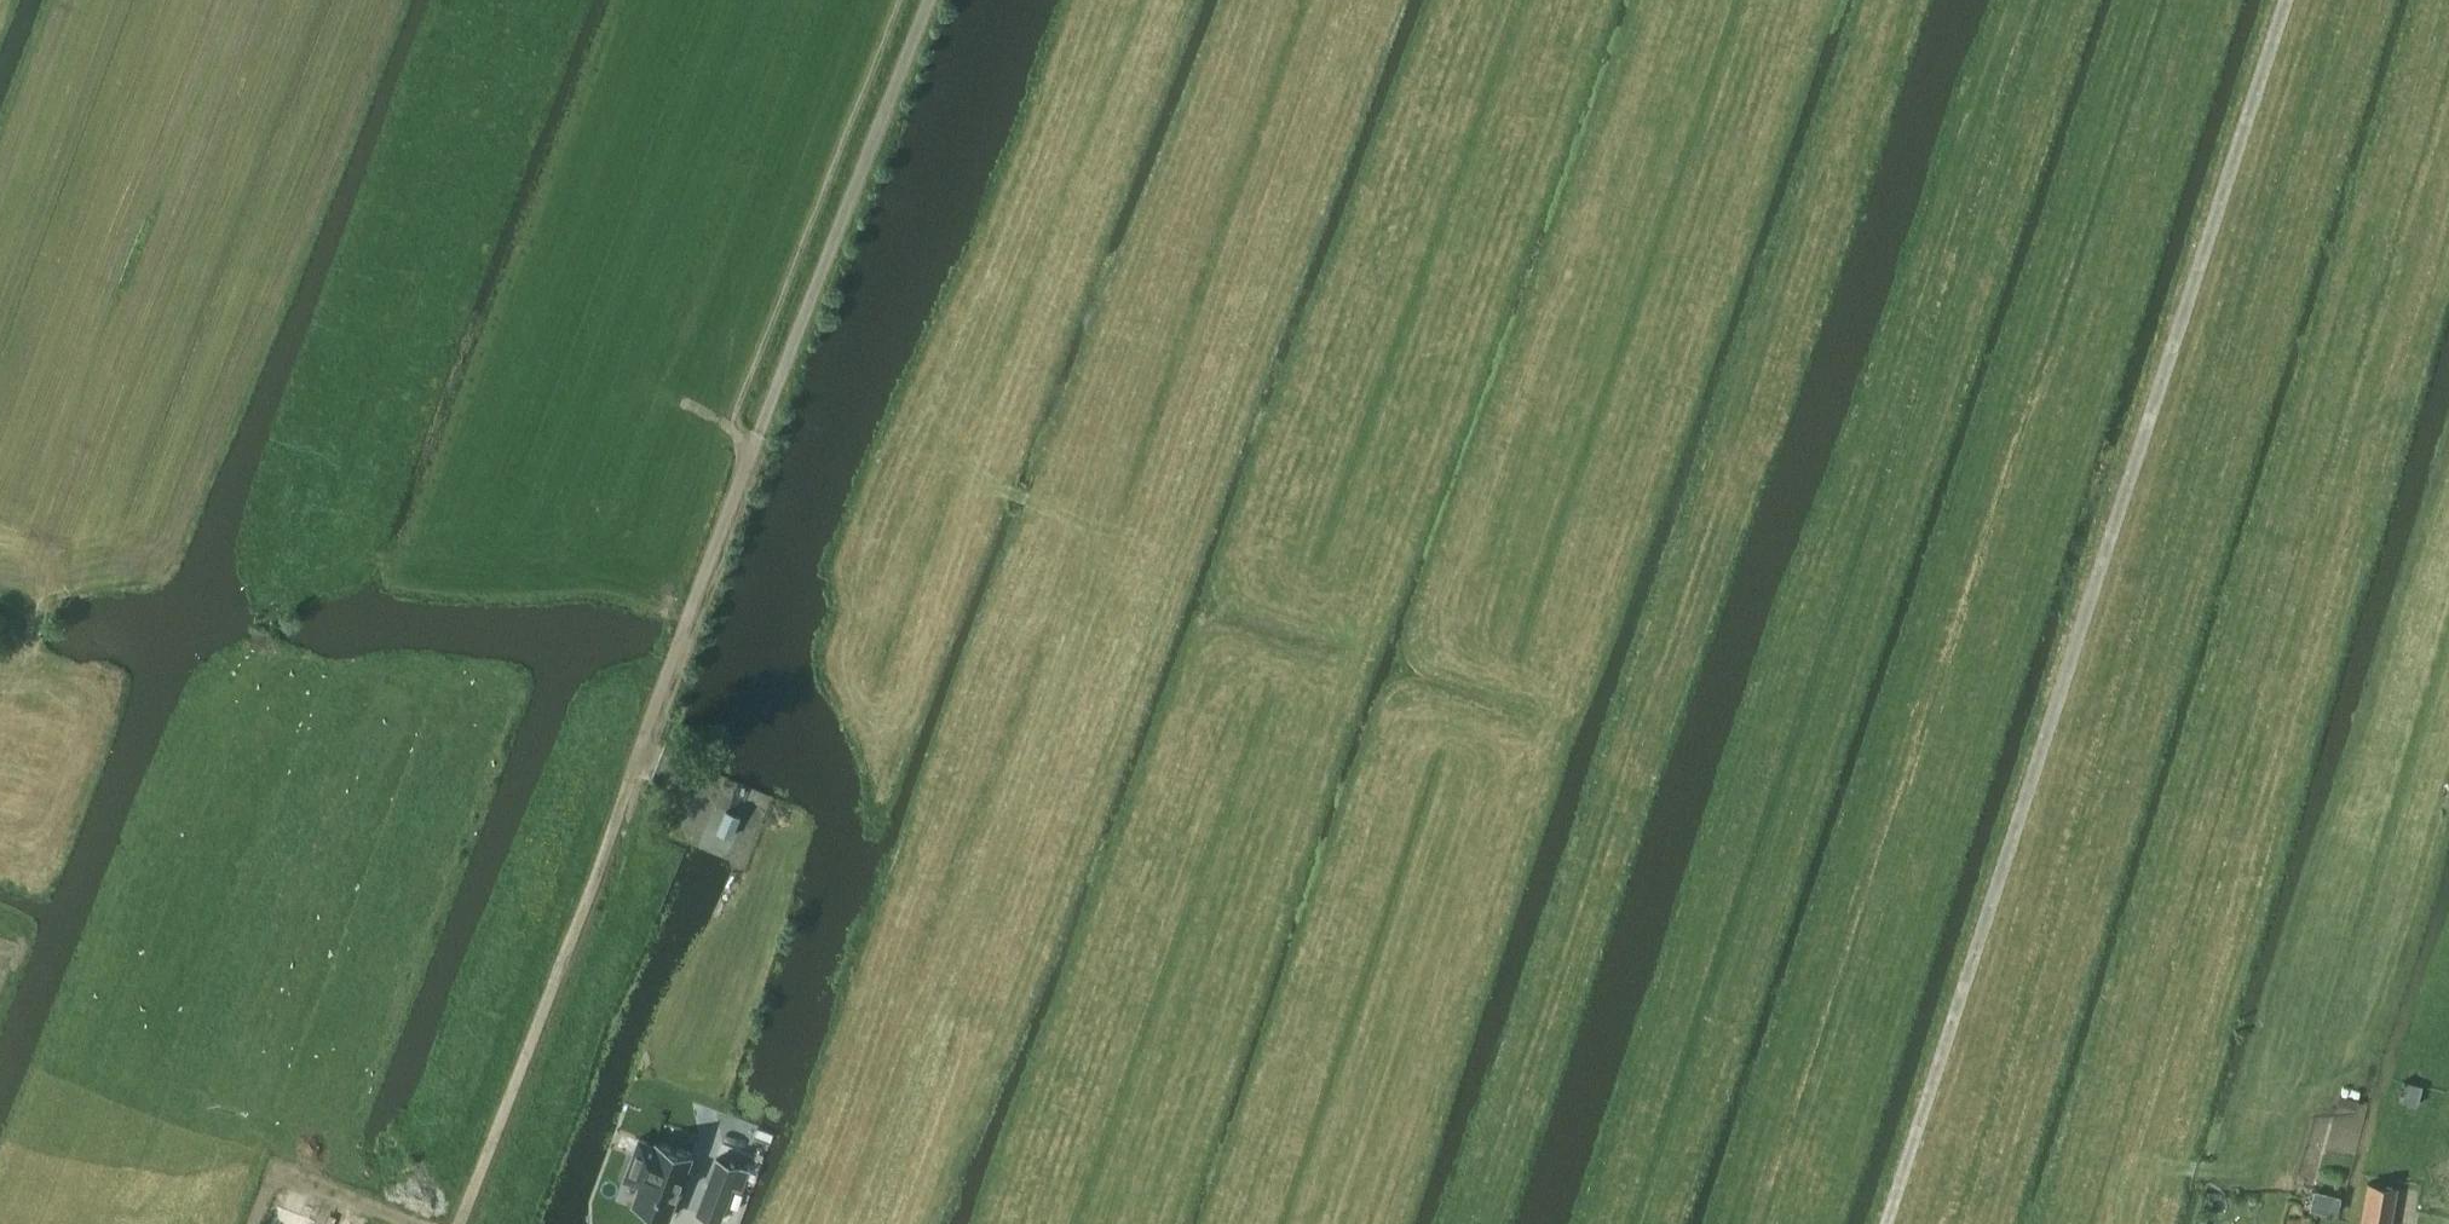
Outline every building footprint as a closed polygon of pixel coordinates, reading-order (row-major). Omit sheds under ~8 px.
[(718,831),(731,836),(739,815),(726,810),(718,831)] [(640,1138),(624,1180),(639,1186),(633,1203),(674,1219),(697,1157),(655,1141),(655,1143),(640,1138)] [(716,1156),(695,1211),(719,1221),(733,1184),(742,1187),(749,1168),(736,1163),(738,1157),(728,1153),(724,1151),(721,1158),(716,1156)] [(2367,1183),(2359,1223),(2390,1223),(2396,1188),(2367,1183)] [(2314,1189),(2309,1209),(2336,1216),(2341,1195),(2314,1189)]
